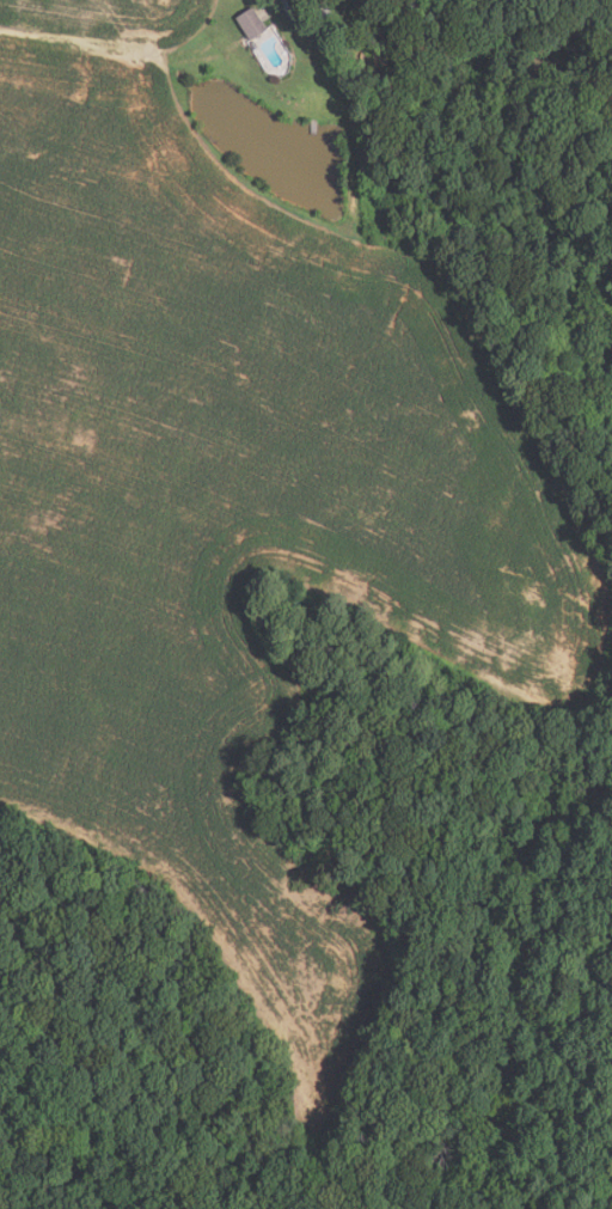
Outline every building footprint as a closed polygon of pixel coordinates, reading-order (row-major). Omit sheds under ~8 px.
[(255,8),(269,30),(252,41),(238,19),(255,8)]
